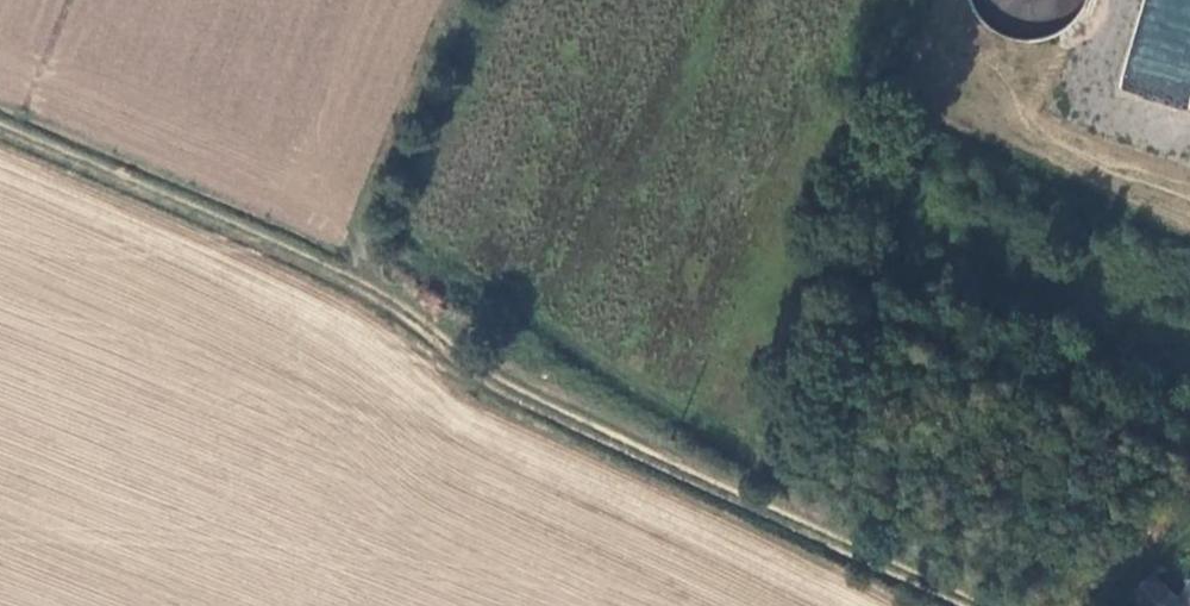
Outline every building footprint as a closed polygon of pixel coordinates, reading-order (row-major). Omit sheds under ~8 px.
[(1091,0),(981,0),(988,43),(1069,31),(1067,20),(1093,16),(1091,0)] [(1119,90),(1189,109),(1189,107),(1189,0),(1144,0),(1119,90)] [(1134,605),(1164,605),(1173,591),(1146,574),(1129,603),(1134,605)] [(1189,601),(1175,596),(1171,605),(1187,605),(1189,601)]
